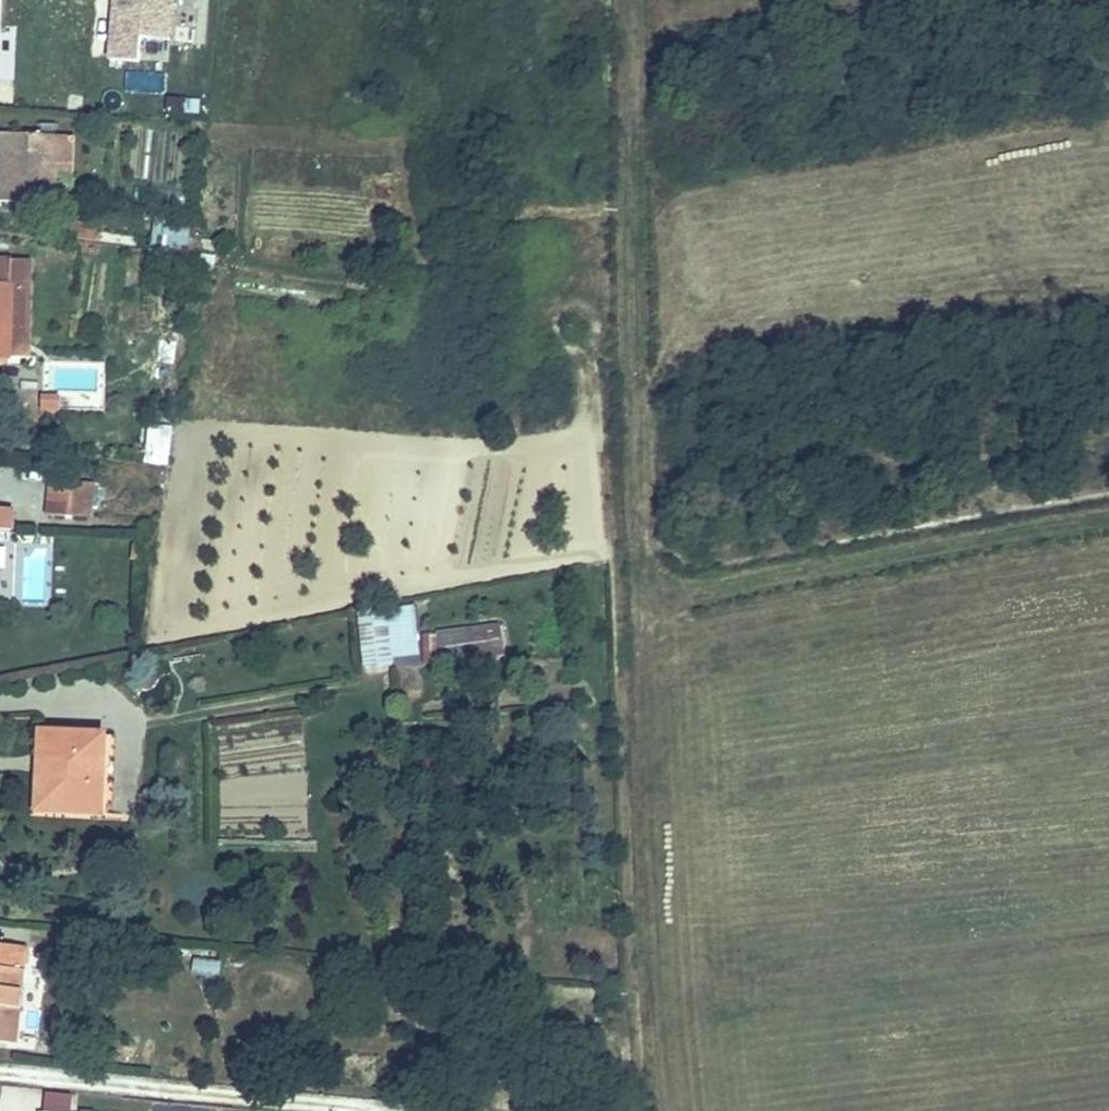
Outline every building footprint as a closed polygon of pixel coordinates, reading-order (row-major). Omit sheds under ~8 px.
[(174,0),(115,0),(113,23),(118,24),(116,36),(111,36),(109,59),(139,62),(141,38),(170,40),(174,0)] [(181,39),(179,63),(192,64),(193,40),(181,39)] [(60,136),(0,133),(0,175),(6,175),(5,202),(56,205),(60,136)] [(191,246),(193,226),(161,222),(159,243),(191,246)] [(12,261),(0,260),(0,357),(10,357),(12,261)] [(46,361),(44,408),(60,409),(61,391),(99,393),(100,364),(46,361)] [(91,518),(94,483),(51,480),(48,515),(91,518)] [(12,529),(13,509),(0,509),(0,529),(12,529)] [(415,605),(358,607),(360,661),(417,659),(415,605)] [(503,625),(438,626),(438,657),(503,656),(503,625)] [(101,814),(105,735),(43,731),(38,810),(101,814)] [(28,948),(0,945),(0,1043),(17,1045),(28,948)]
